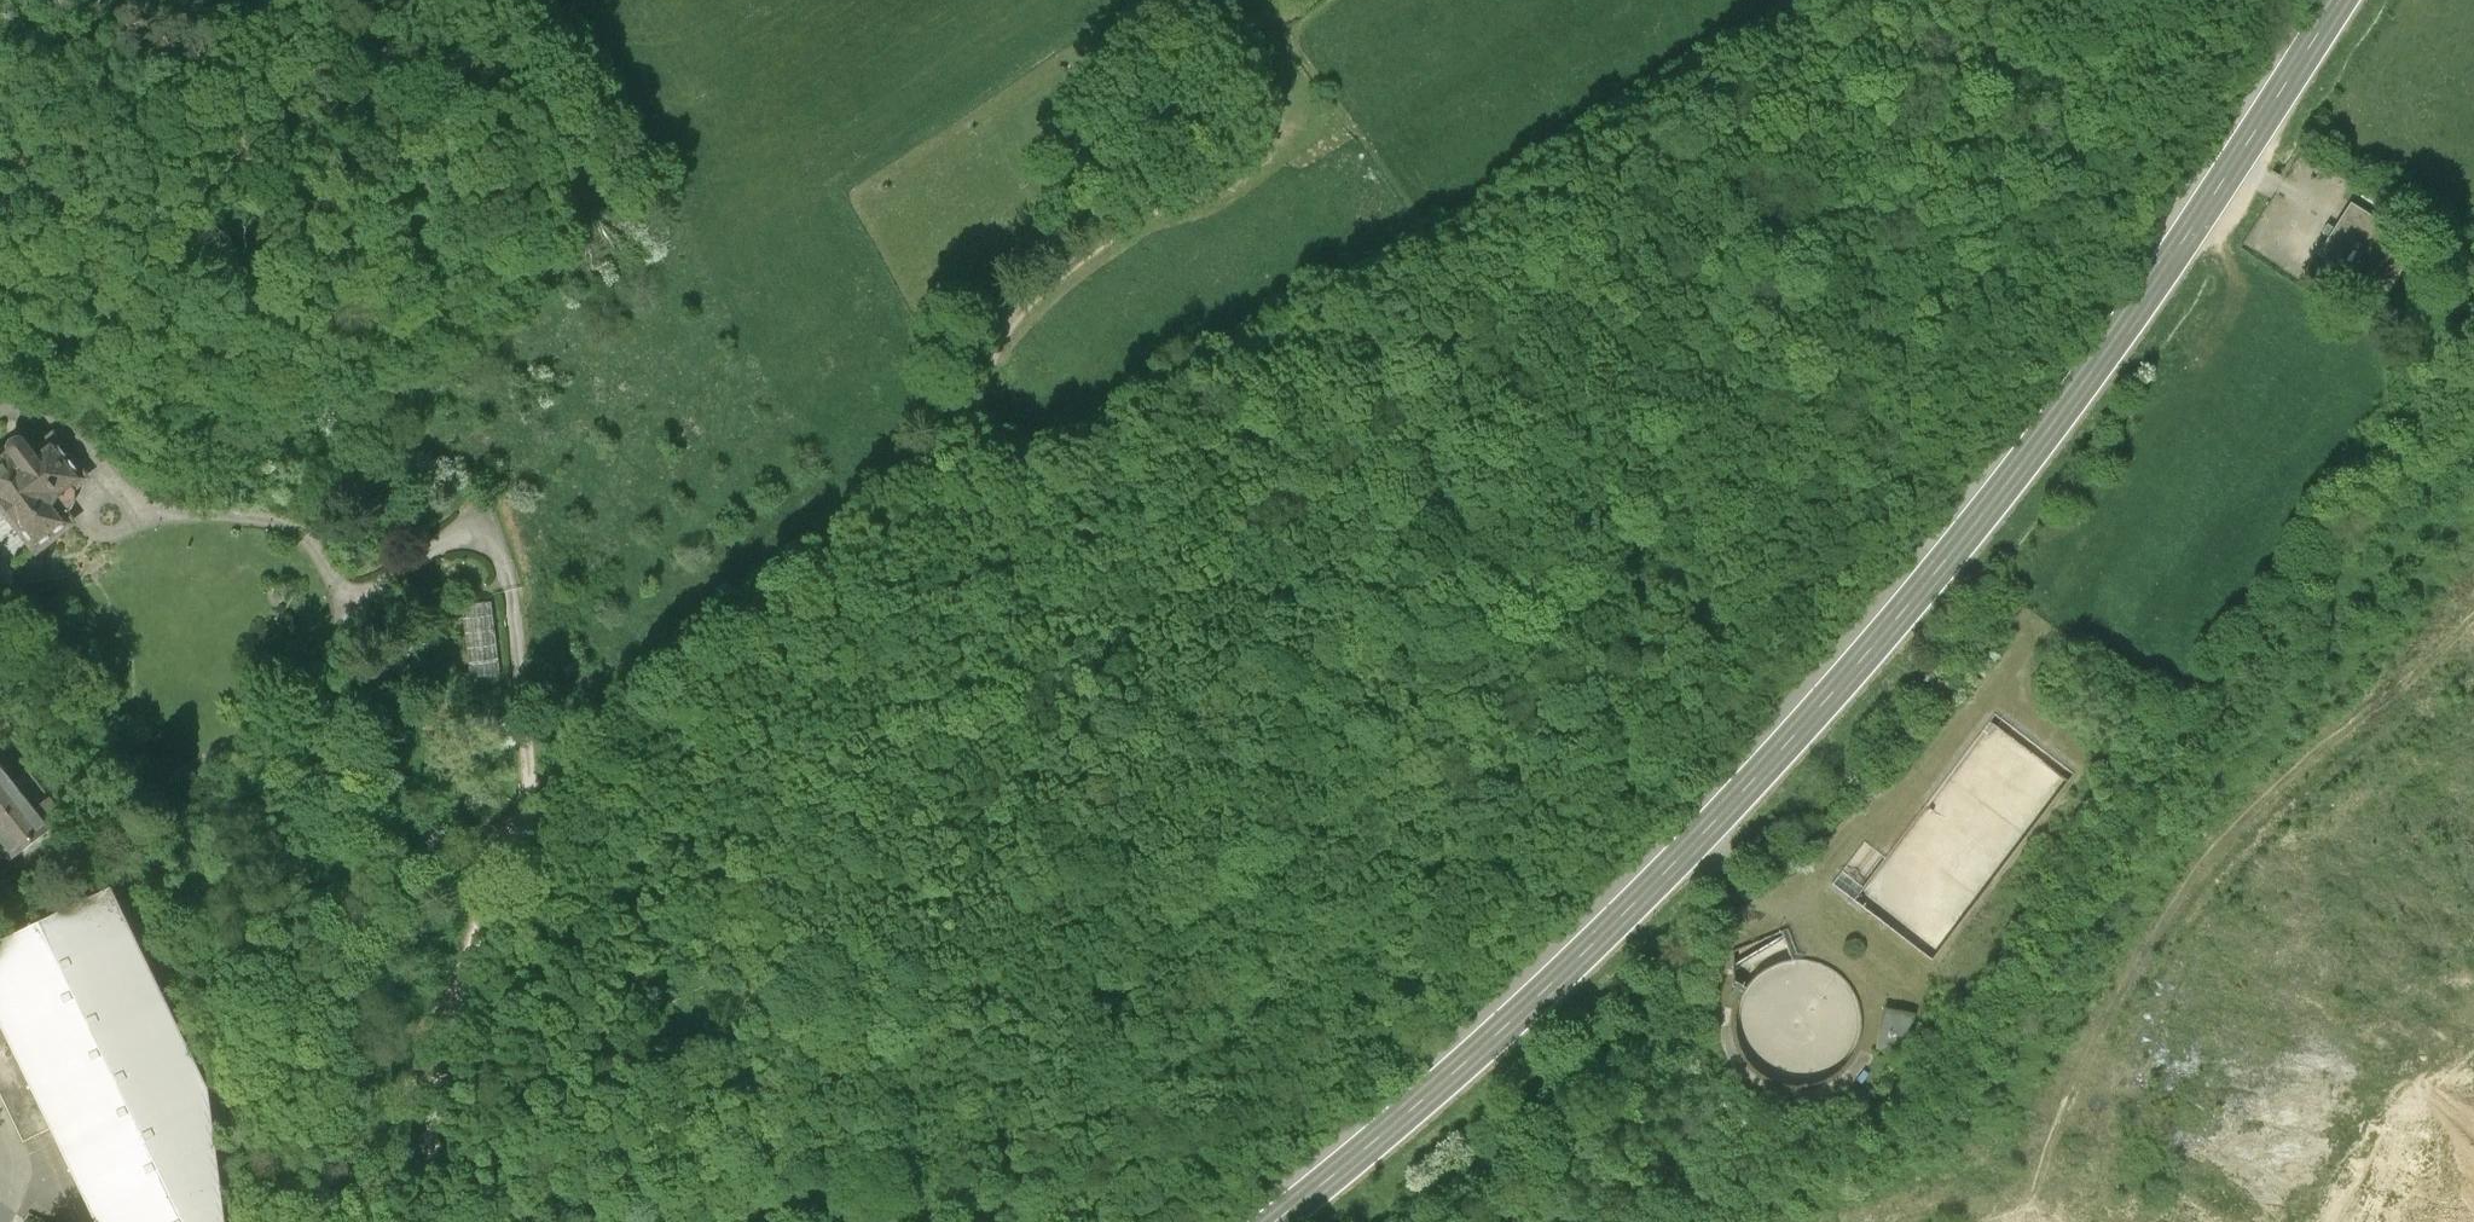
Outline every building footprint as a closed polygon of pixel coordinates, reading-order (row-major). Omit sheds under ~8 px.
[(2417,249),(2354,209),(2318,264),(2381,305),(2417,249)] [(34,557),(66,534),(46,507),(51,504),(43,492),(75,468),(53,439),(29,456),(16,440),(0,452),(0,456),(3,459),(0,461),(0,518),(11,532),(14,530),(34,557)] [(0,567),(0,590),(12,588),(14,573),(0,567)] [(507,677),(497,606),(465,611),(475,682),(507,677)] [(17,859),(53,831),(50,826),(61,817),(57,812),(62,808),(46,787),(41,791),(38,787),(27,796),(0,761),(0,836),(17,859)] [(0,943),(0,1087),(26,1141),(56,1127),(101,1221),(226,1221),(208,1089),(114,888),(0,943)] [(1883,1009),(1874,1052),(1905,1059),(1914,1016),(1883,1009)]
